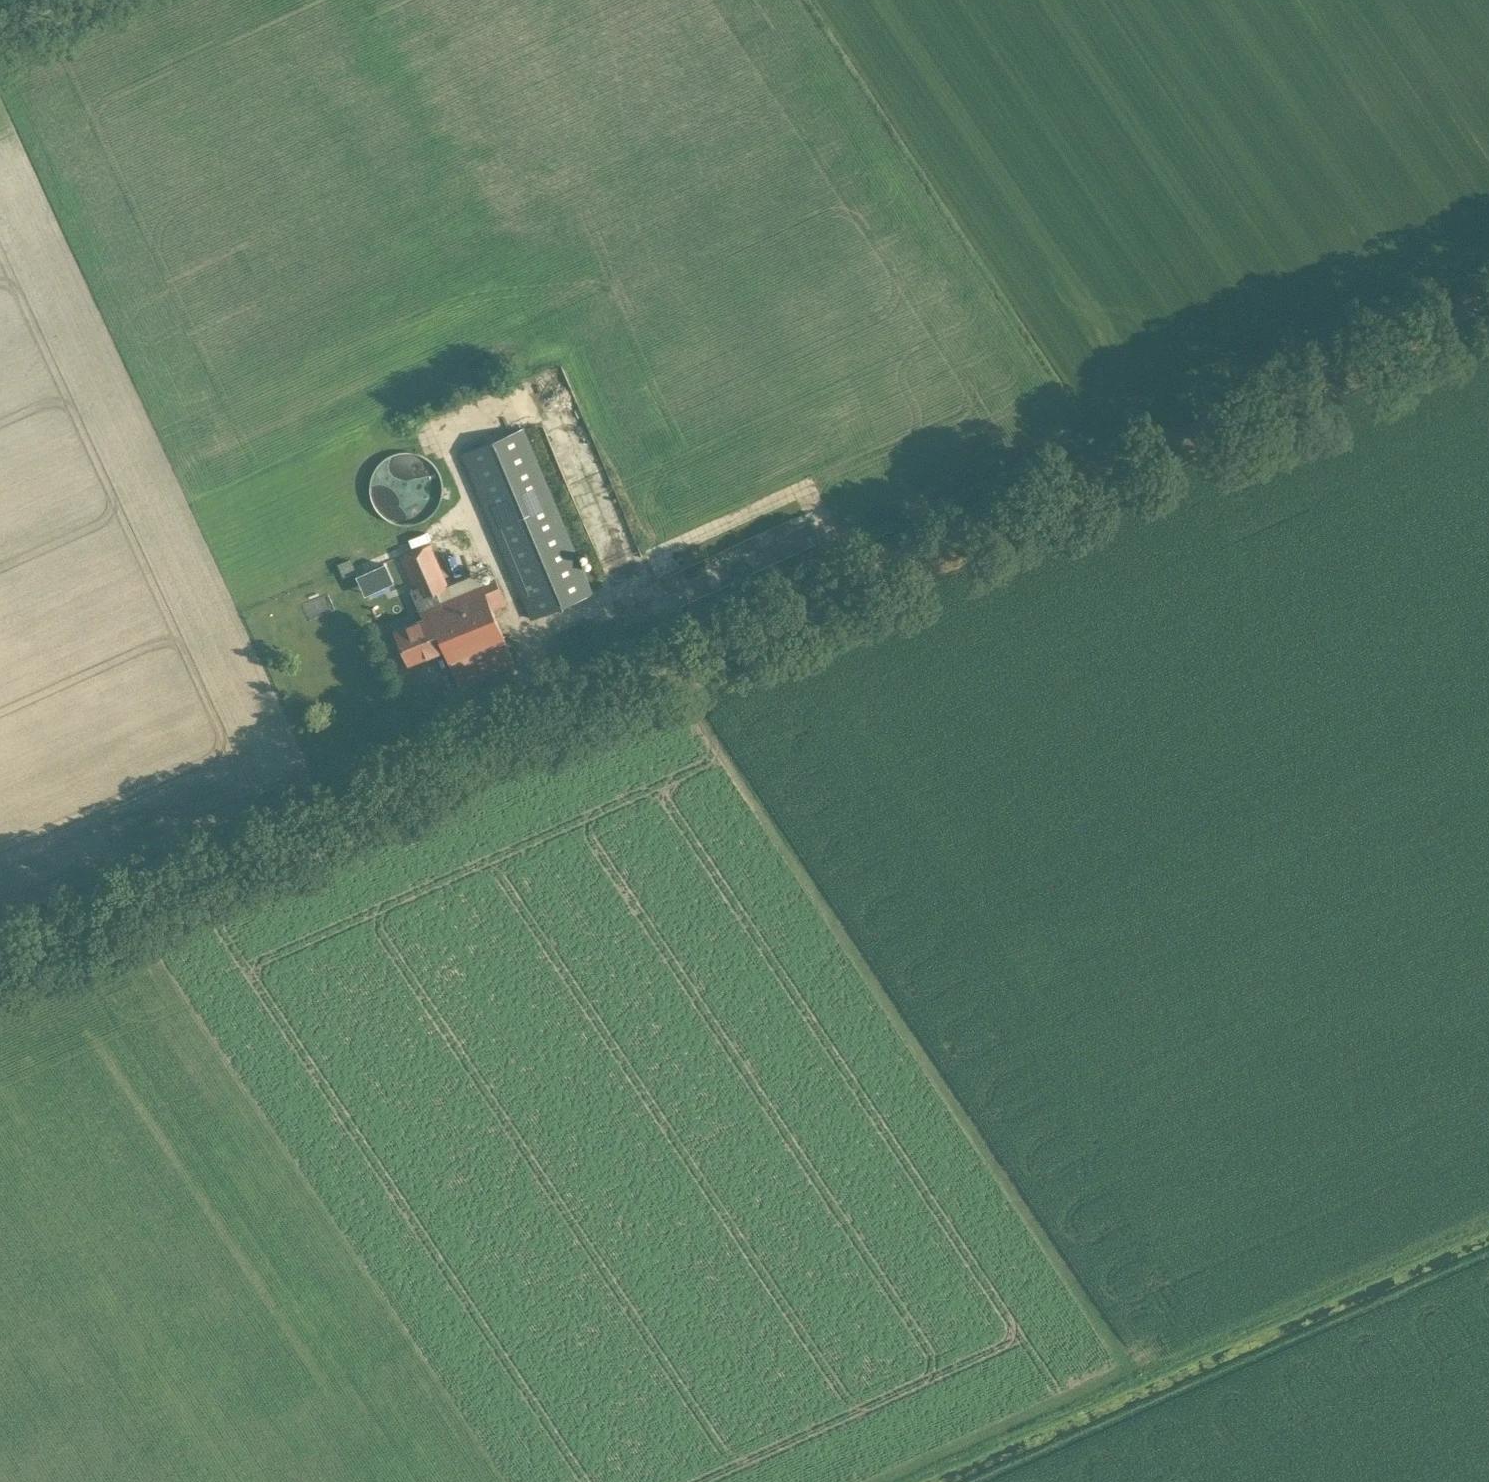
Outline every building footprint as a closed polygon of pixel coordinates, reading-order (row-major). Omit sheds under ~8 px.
[(462,452),(532,618),(593,592),(523,427),(462,452)] [(430,503),(425,453),(394,456),(397,492),(391,492),(393,506),(430,503)] [(444,648),(459,685),(515,663),(493,609),(507,603),(497,577),(441,600),(437,590),(448,586),(431,543),(401,555),(414,587),(411,589),(422,617),(394,628),(408,663),(444,648)] [(444,556),(452,574),(470,565),(462,547),(444,556)]
